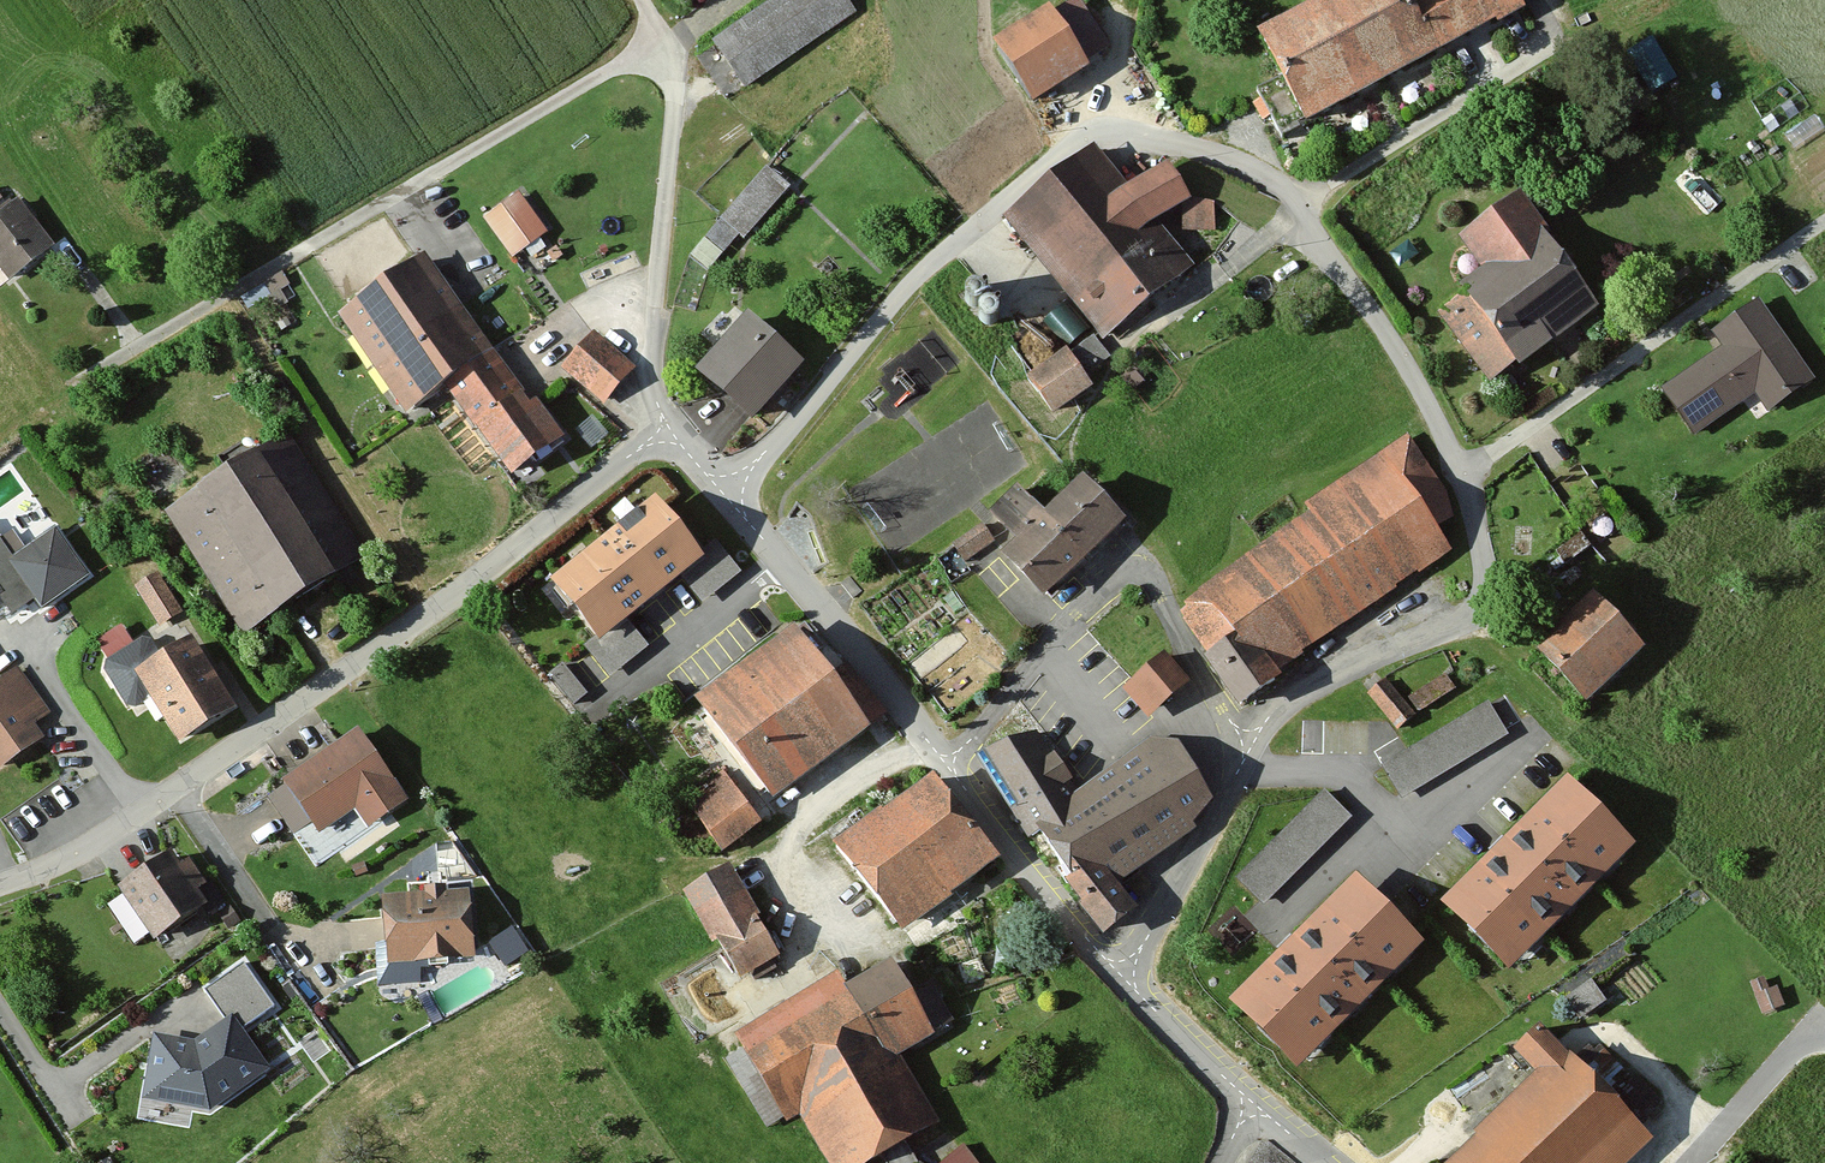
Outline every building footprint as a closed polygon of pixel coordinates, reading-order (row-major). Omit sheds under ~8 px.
[(712,39),(744,85),(854,10),(847,0),(770,0),(712,39)] [(1272,30),(1321,122),(1535,8),(1530,0),(1328,0),(1272,30)] [(1062,8),(1007,43),(1045,102),(1100,67),(1062,8)] [(1264,85),(1282,130),(1308,120),(1290,75),(1264,85)] [(1098,150),(1012,217),(1107,339),(1198,270),(1164,226),(1198,199),(1172,166),(1133,195),(1098,150)] [(768,161),(693,249),(715,268),(791,180),(768,161)] [(1529,193),(1468,237),(1492,270),(1441,307),(1496,382),(1608,302),(1529,193)] [(517,197),(487,218),(515,259),(545,238),(517,197)] [(0,215),(0,265),(13,283),(57,251),(21,200),(0,215)] [(434,255),(344,317),(412,417),(453,388),(515,479),(572,441),(543,399),(535,404),(434,255)] [(279,271),(245,293),(257,312),(292,290),(279,271)] [(1766,297),(1715,331),(1725,347),(1666,385),(1696,432),(1760,391),(1773,411),(1820,380),(1766,297)] [(813,362),(755,312),(704,371),(761,421),(813,362)] [(637,370),(595,333),(561,371),(603,408),(637,370)] [(1076,350),(1036,378),(1061,414),(1101,386),(1076,350)] [(1316,517),(1184,609),(1254,709),(1298,679),(1291,668),(1460,551),(1445,529),(1463,516),(1407,436),(1308,505),(1316,517)] [(295,438),(171,513),(245,635),(369,560),(295,438)] [(1138,524),(1094,474),(1053,511),(1026,481),(953,547),(970,565),(1000,538),(1055,599),(1138,524)] [(655,499),(551,583),(600,644),(704,561),(655,499)] [(2,596),(14,613),(35,598),(43,609),(92,574),(59,528),(17,558),(0,535),(0,597),(2,596)] [(159,572),(136,587),(162,626),(185,612),(159,572)] [(1594,595),(1535,651),(1587,706),(1647,651),(1594,595)] [(99,632),(109,650),(134,635),(125,618),(99,632)] [(805,625),(705,699),(779,797),(878,723),(805,625)] [(104,656),(132,701),(151,690),(137,667),(150,659),(136,636),(104,656)] [(199,639),(144,672),(189,744),(243,710),(199,639)] [(1173,654),(1129,687),(1156,721),(1199,687),(1173,654)] [(0,680),(0,769),(61,728),(20,667),(0,680)] [(1389,678),(1367,695),(1397,733),(1419,715),(1389,678)] [(1403,792),(1526,723),(1506,688),(1383,758),(1403,792)] [(362,730),(287,782),(323,834),(360,809),(372,827),(411,801),(362,730)] [(1049,731),(979,756),(1027,842),(1110,944),(1146,912),(1125,885),(1209,813),(1217,791),(1176,741),(1155,737),(1085,784),(1059,751),(1049,731)] [(726,769),(686,797),(726,853),(765,825),(726,769)] [(945,772),(844,843),(906,931),(1007,860),(945,772)] [(1568,780),(1442,907),(1509,973),(1635,847),(1568,780)] [(1266,900),(1355,811),(1327,784),(1238,873),(1266,900)] [(175,853),(123,885),(158,941),(210,909),(175,853)] [(735,864),(690,891),(744,979),(788,952),(735,864)] [(1357,878),(1231,1005),(1298,1071),(1424,945),(1357,878)] [(467,892),(384,900),(390,965),(474,957),(467,892)] [(838,973),(736,1029),(789,1123),(803,1115),(830,1162),(879,1162),(944,1128),(904,1057),(941,1036),(896,956),(845,984),(838,973)] [(240,1031),(232,1018),(226,1022),(194,1044),(153,1038),(143,1101),(209,1112),(269,1070),(240,1031)] [(1548,1026),(1521,1052),(1546,1077),(1460,1162),(1639,1162),(1663,1140),(1548,1026)] [(939,1161),(941,1162),(985,1162),(966,1139),(939,1161)]
